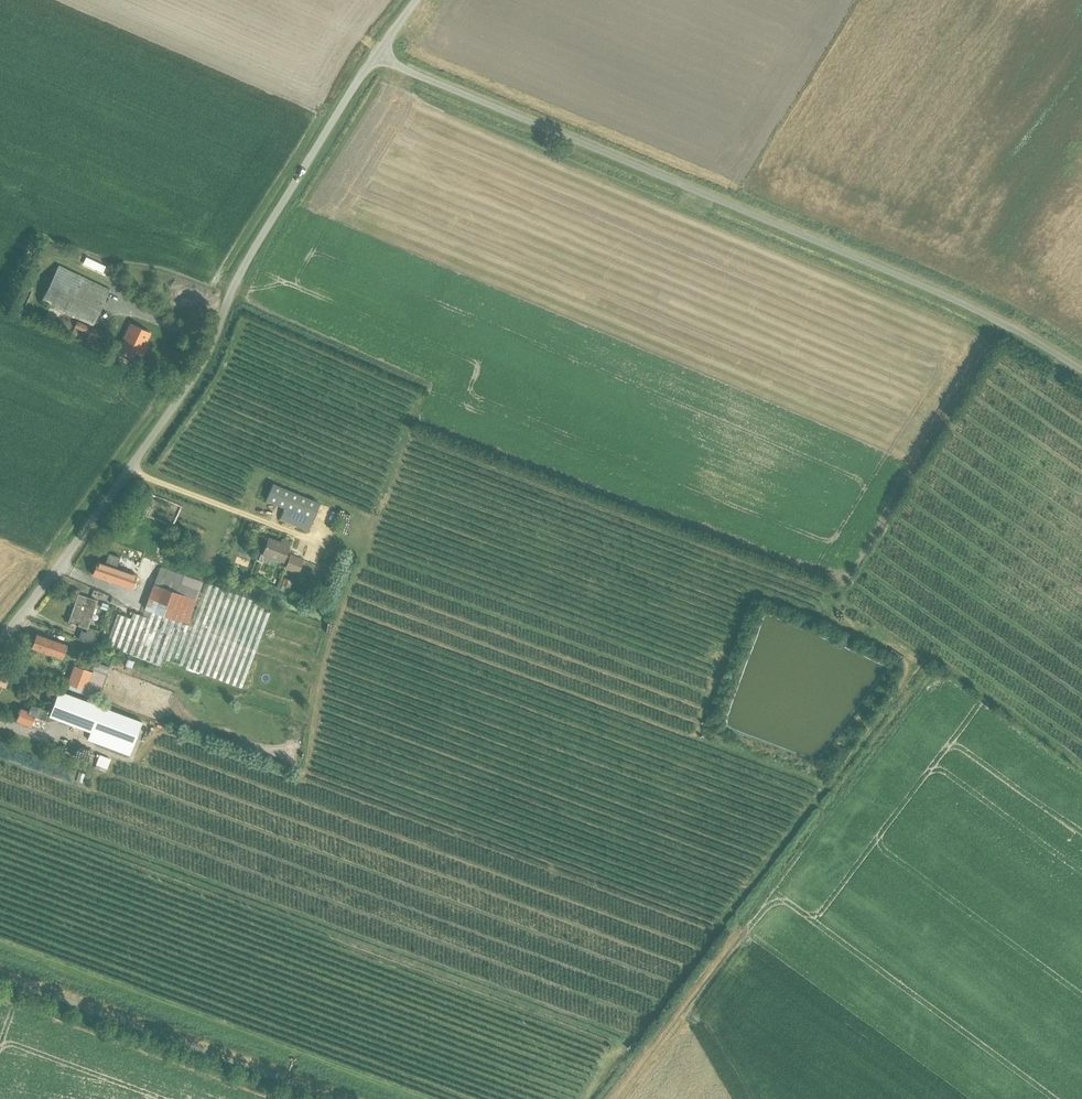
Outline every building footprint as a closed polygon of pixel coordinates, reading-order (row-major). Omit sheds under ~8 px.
[(110,289),(59,264),(41,299),(93,324),(110,289)] [(22,314),(32,291),(22,287),(13,310),(22,314)] [(101,331),(78,321),(75,327),(99,337),(101,331)] [(122,345),(119,351),(129,356),(132,350),(143,355),(148,345),(145,343),(150,331),(132,322),(122,345)] [(272,484),(266,500),(284,508),(285,507),(313,519),(319,505),(272,484)] [(284,508),(280,519),(308,531),(313,519),(285,507),(284,508)] [(281,562),(285,564),(284,569),(296,573),(300,562),(288,557),(287,559),(283,557),(288,544),(279,541),(278,544),(266,539),(260,555),(281,562)] [(96,561),(92,575),(130,588),(135,574),(113,567),(117,555),(109,552),(105,564),(96,561)] [(161,566),(145,609),(146,609),(189,625),(205,583),(161,566)] [(282,585),(280,590),(288,593),(290,589),(293,582),(284,578),(281,585),(282,585)] [(117,614),(106,645),(159,665),(162,657),(241,687),(272,607),(206,582),(205,583),(189,625),(146,609),(143,616),(133,612),(131,619),(117,614)] [(78,594),(69,621),(87,628),(88,627),(97,601),(78,594)] [(86,632),(81,630),(78,638),(94,644),(98,631),(88,627),(86,632)] [(66,645),(35,634),(30,647),(61,658),(66,645)] [(5,664),(1,673),(17,680),(21,670),(5,664)] [(85,690),(92,672),(74,665),(67,684),(85,690)] [(85,690),(84,694),(97,698),(106,675),(93,670),(92,672),(85,690)] [(142,721),(58,690),(54,703),(49,715),(90,731),(87,739),(129,755),(142,721)] [(21,708),(16,720),(31,726),(35,716),(44,720),(46,714),(49,715),(54,703),(51,702),(47,710),(31,704),(28,711),(21,708)] [(100,755),(97,765),(108,769),(111,760),(100,755)]
